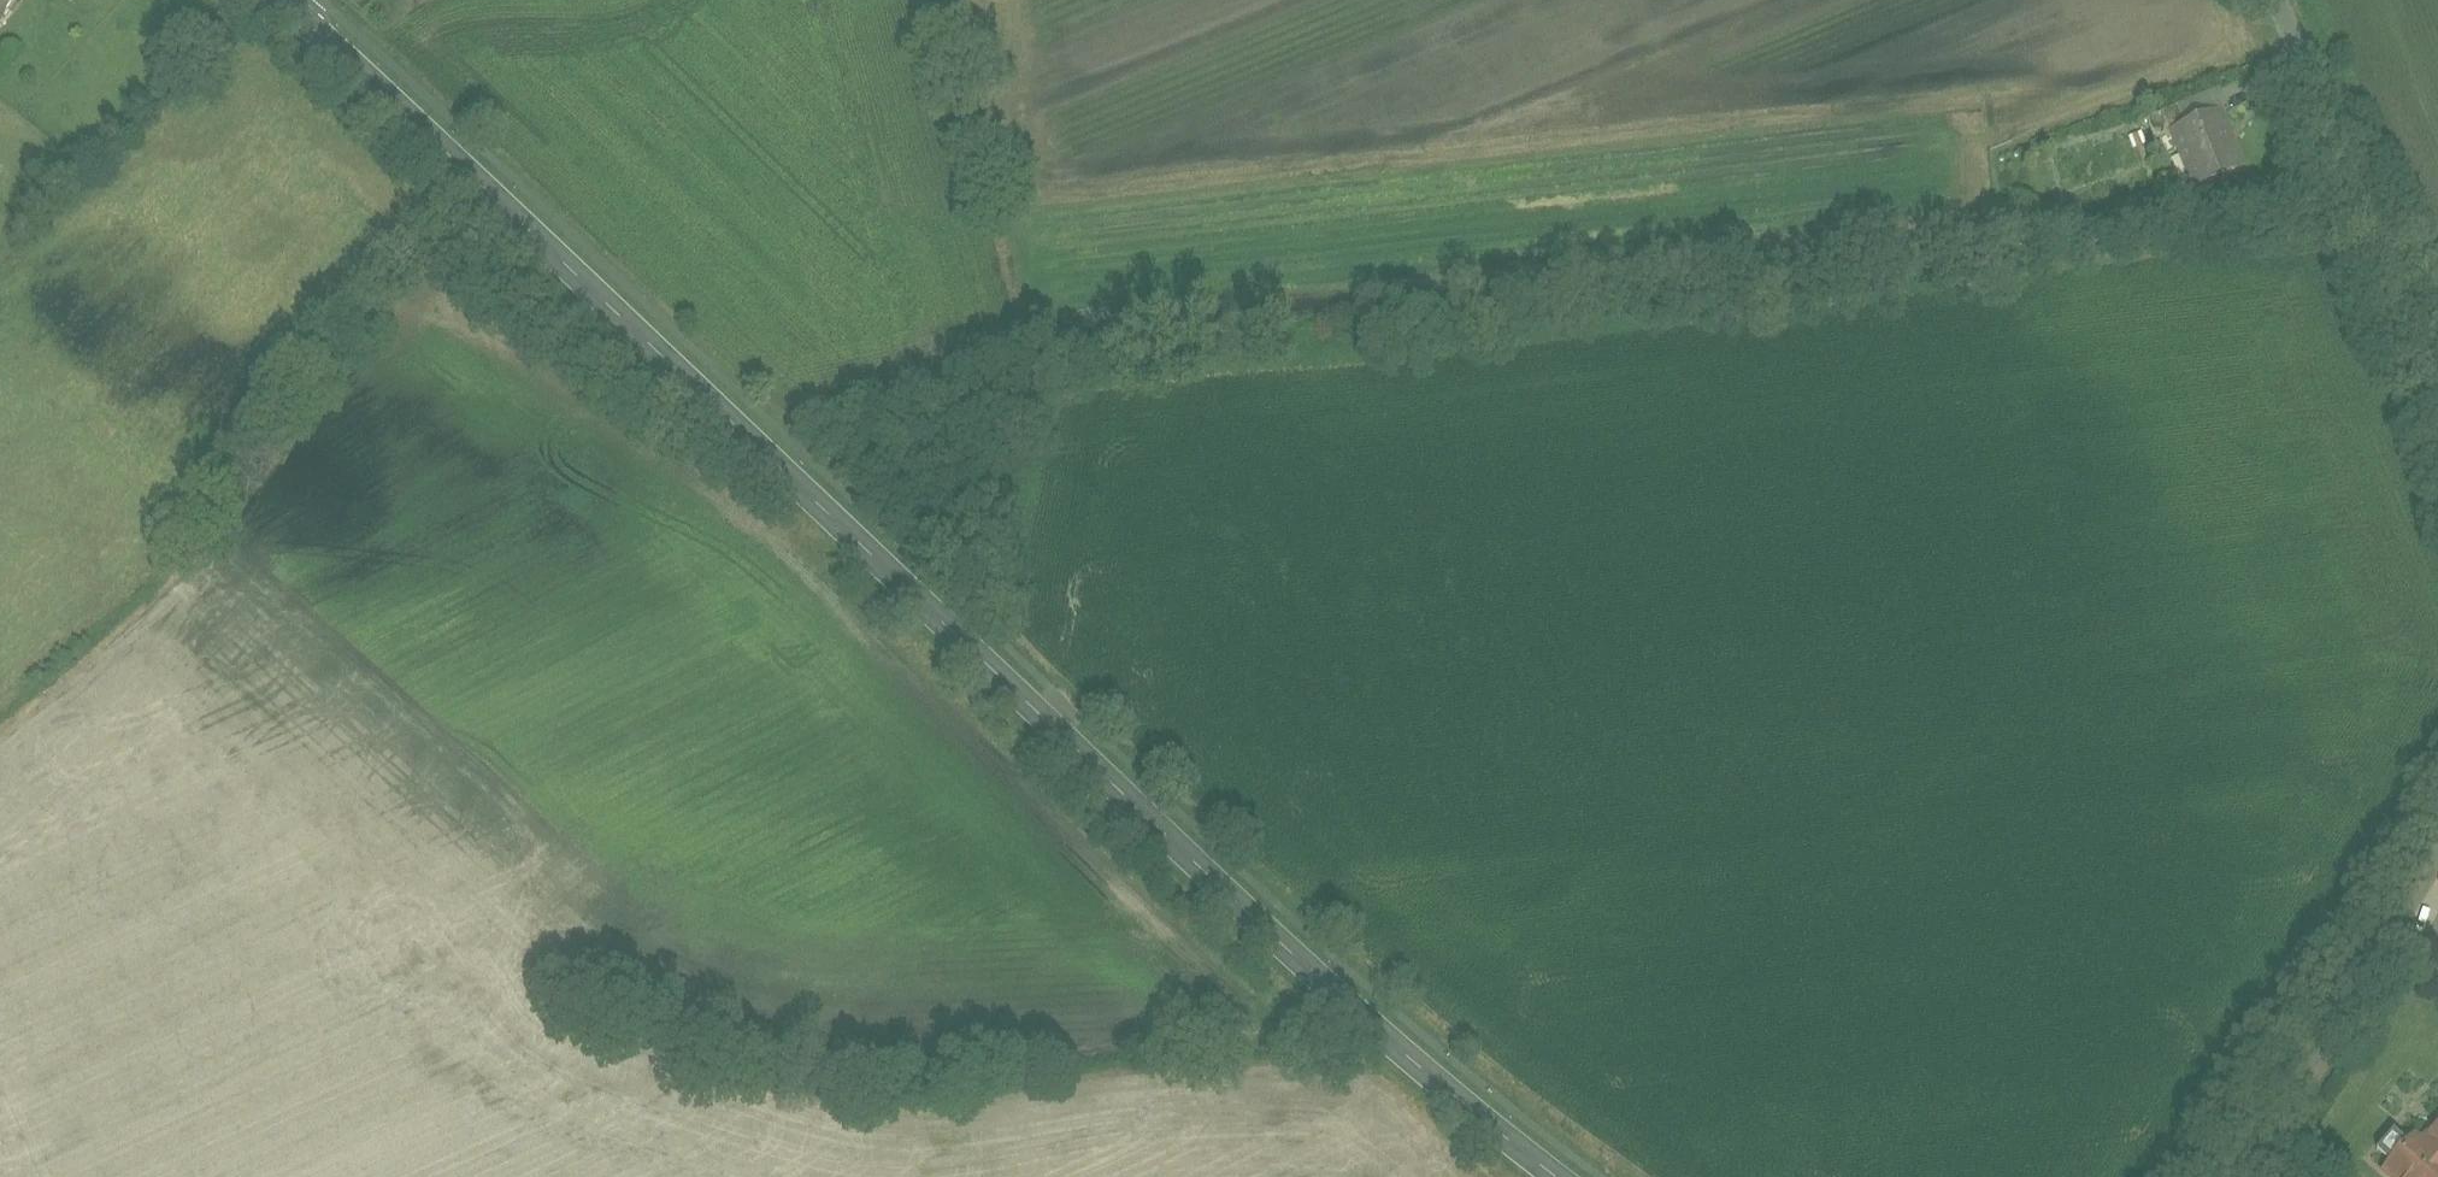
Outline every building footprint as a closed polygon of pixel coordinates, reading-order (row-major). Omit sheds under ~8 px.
[(3,28),(23,0),(0,0),(0,26),(3,28)] [(2174,132),(2196,198),(2255,179),(2233,112),(2174,132)] [(2387,1176),(2437,1176),(2437,1117),(2387,1176)]
